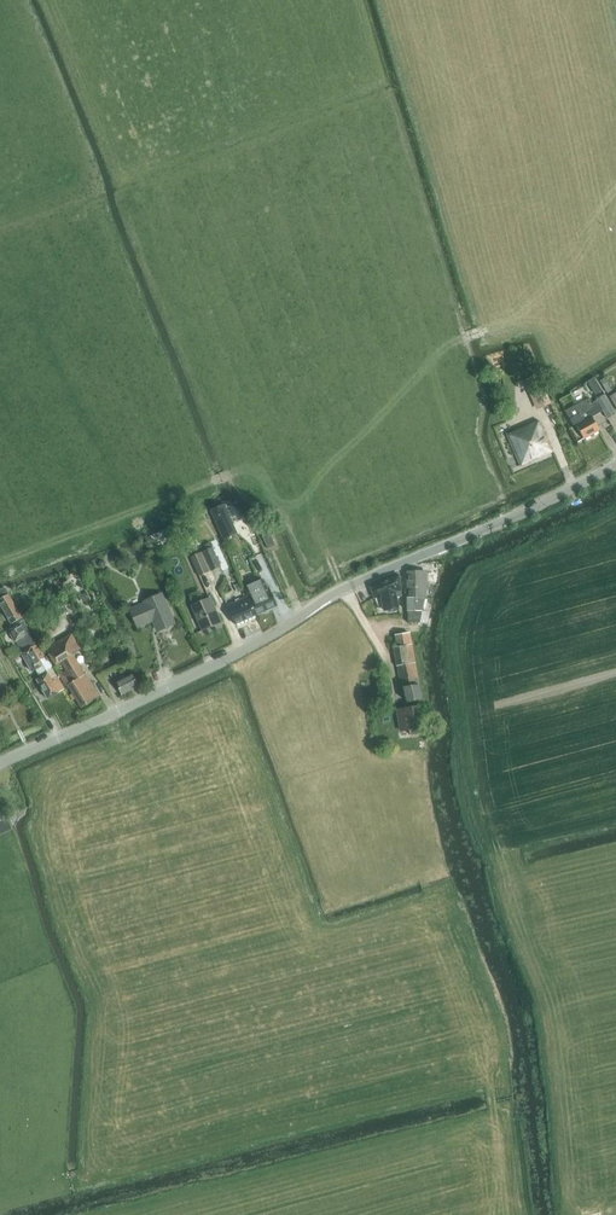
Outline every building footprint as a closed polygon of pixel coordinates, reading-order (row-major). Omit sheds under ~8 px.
[(601,390),(594,378),(588,382),(596,394),(601,390)] [(606,390),(609,388),(604,378),(600,381),(606,390)] [(537,410),(549,405),(539,382),(527,386),(537,410)] [(615,414),(615,413),(605,395),(597,399),(609,418),(615,414)] [(597,414),(591,404),(588,398),(565,410),(574,427),(577,426),(584,439),(599,430),(592,417),(597,414)] [(591,404),(597,414),(603,411),(597,400),(591,404)] [(553,451),(540,422),(530,426),(529,425),(507,434),(520,465),(553,451)] [(211,512),(223,539),(237,533),(225,506),(211,512)] [(195,529),(201,526),(198,521),(192,523),(195,529)] [(185,538),(193,534),(189,524),(180,528),(185,538)] [(268,550),(276,546),(270,533),(262,536),(268,550)] [(212,548),(210,543),(201,547),(203,552),(212,548)] [(211,571),(221,567),(212,548),(203,552),(211,571)] [(199,576),(208,572),(200,553),(191,557),(199,576)] [(407,598),(425,598),(425,597),(426,597),(425,571),(407,572),(407,598)] [(403,597),(402,590),(399,575),(371,587),(375,598),(384,595),(388,610),(399,608),(397,598),(403,597)] [(245,588),(249,596),(247,597),(256,615),(276,606),(268,587),(267,588),(263,580),(245,588)] [(238,593),(243,590),(239,583),(234,585),(238,593)] [(13,626),(23,620),(24,620),(28,618),(23,608),(18,611),(8,595),(10,594),(6,588),(0,589),(0,605),(13,626)] [(90,599),(86,592),(79,595),(83,603),(90,599)] [(174,624),(161,595),(145,602),(146,604),(131,610),(138,626),(150,621),(153,619),(158,631),(174,624)] [(235,624),(256,615),(247,597),(227,606),(235,624)] [(203,631),(221,623),(210,598),(192,606),(203,631)] [(425,598),(407,598),(408,623),(419,623),(425,598)] [(37,643),(24,620),(23,620),(13,626),(13,627),(8,630),(15,642),(20,639),(26,649),(37,643)] [(410,633),(395,636),(397,647),(412,644),(410,633)] [(84,674),(72,655),(82,649),(71,634),(46,650),(56,665),(62,661),(68,671),(61,676),(67,685),(68,685),(81,707),(100,696),(86,673),(84,674)] [(35,670),(43,665),(40,660),(45,657),(37,644),(21,653),(32,672),(35,670)] [(397,647),(394,647),(395,655),(397,666),(398,666),(415,663),(412,644),(397,647)] [(415,663),(398,666),(401,684),(402,687),(405,687),(419,684),(415,663)] [(43,665),(35,670),(38,675),(46,670),(43,665)] [(48,699),(64,689),(52,667),(46,671),(48,673),(37,680),(48,699)] [(126,677),(124,673),(114,677),(122,694),(139,686),(133,674),(126,677)] [(419,684),(405,687),(407,702),(421,700),(422,699),(419,684)] [(405,708),(398,709),(401,731),(409,729),(410,735),(423,733),(422,727),(418,709),(422,708),(421,700),(407,702),(404,702),(405,708)] [(1,835),(12,830),(7,817),(0,821),(0,832),(1,835)]
